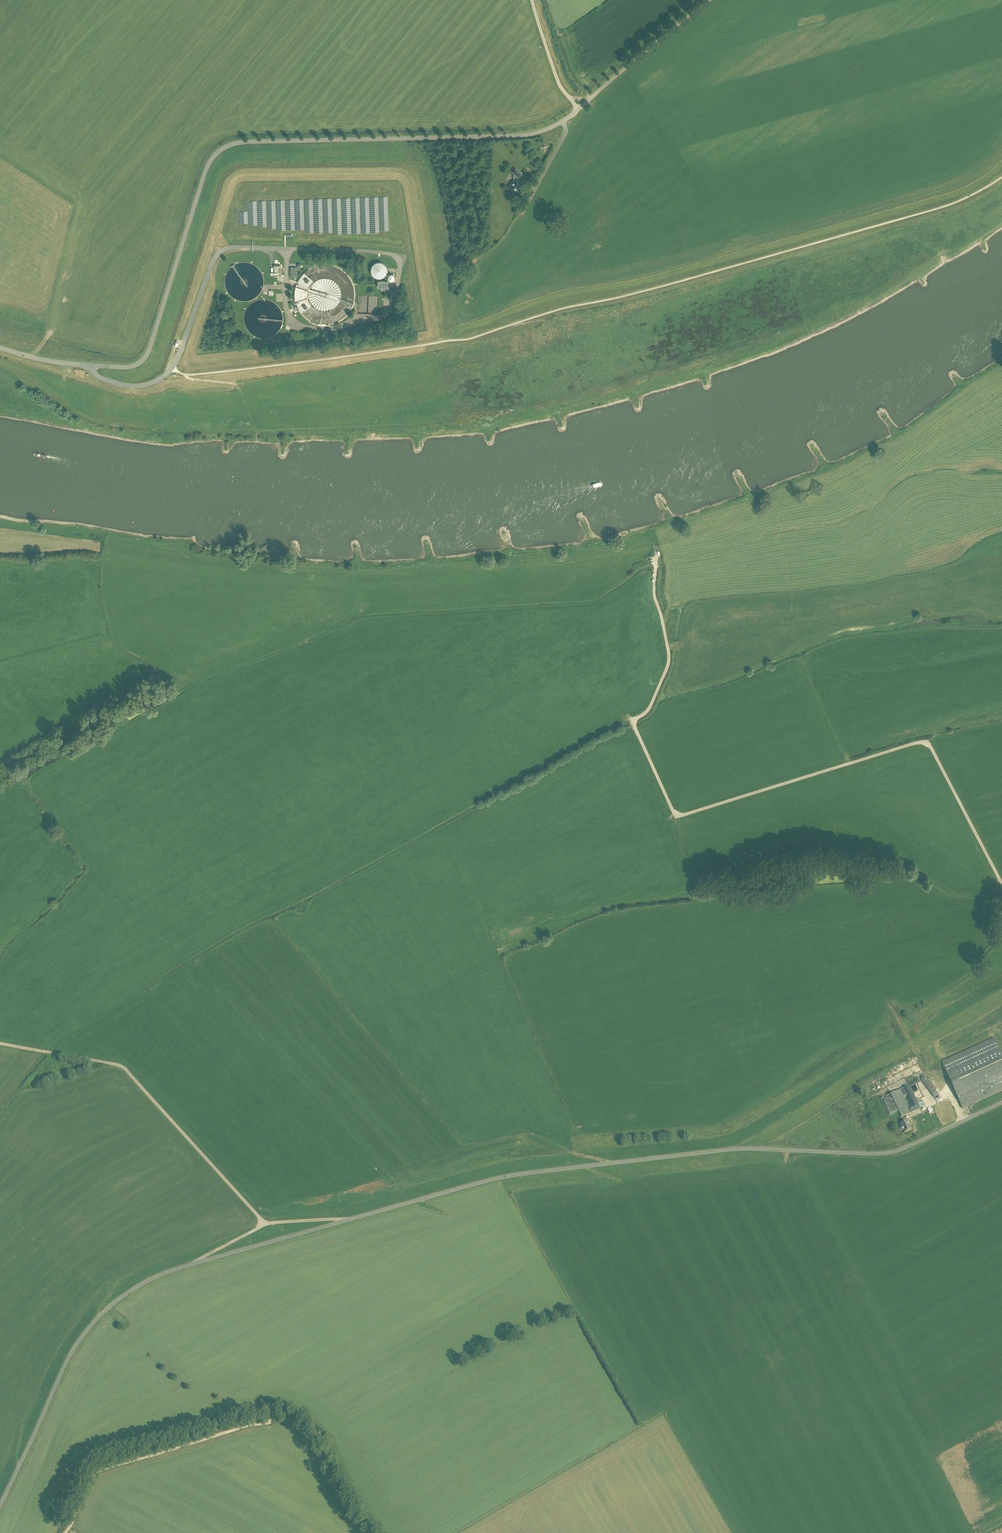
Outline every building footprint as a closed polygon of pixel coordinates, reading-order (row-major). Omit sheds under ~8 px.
[(515,167),(512,171),(519,176),(522,173),(515,167)] [(508,188),(514,192),(522,182),(516,177),(508,188)] [(296,287),(307,291),(308,288),(309,286),(309,285),(310,284),(311,283),(313,281),(304,273),(302,275),(300,277),(299,279),(298,281),(297,283),(299,283),(298,285),(297,284),(296,287)] [(378,288),(381,288),(381,291),(388,291),(388,281),(378,281),(378,288)] [(297,300),(307,297),(307,291),(296,287),(295,286),(295,290),(294,293),(294,295),(294,298),(295,301),(297,300)] [(307,297),(297,300),(298,301),(296,302),(297,305),(297,307),(298,308),(299,310),(300,311),(301,313),(311,307),(308,301),(307,299),(307,297)] [(1001,1090),(1001,1055),(994,1038),(942,1061),(963,1108),(1001,1090)] [(875,1085),(880,1082),(876,1076),(871,1079),(875,1085)] [(936,1091),(926,1076),(921,1079),(932,1095),(936,1091),(938,1093),(940,1091),(939,1089),(936,1091)] [(920,1109),(909,1086),(904,1088),(911,1104),(908,1106),(900,1090),(881,1099),(889,1117),(899,1112),(902,1117),(900,1118),(903,1123),(900,1125),(905,1134),(912,1130),(908,1121),(907,1121),(905,1116),(911,1113),(920,1109)]
